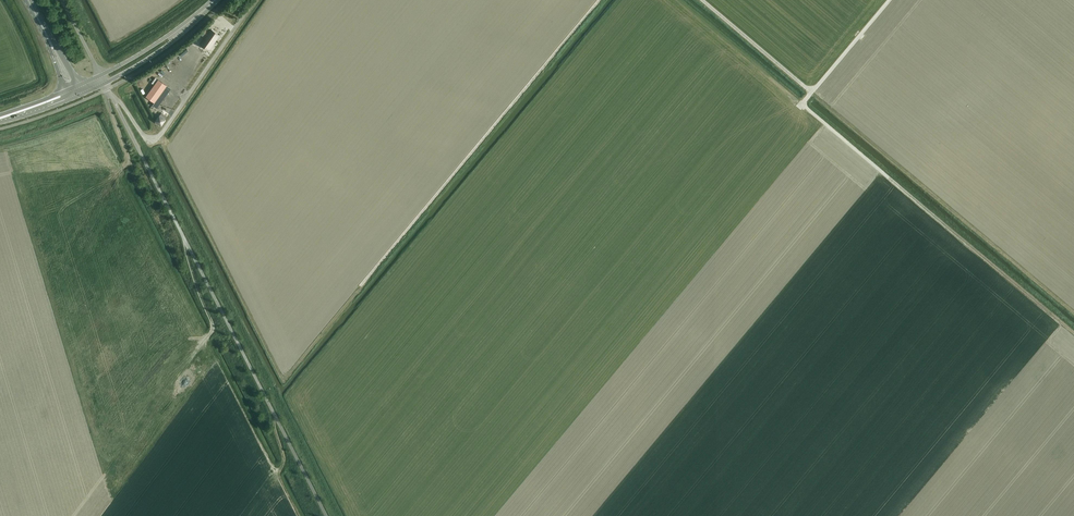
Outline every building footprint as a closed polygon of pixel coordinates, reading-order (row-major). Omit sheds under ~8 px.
[(209,34),(199,48),(206,53),(216,39),(209,34)] [(176,57),(166,65),(169,69),(179,61),(176,57)] [(186,81),(191,85),(197,77),(192,73),(186,81)] [(154,102),(166,86),(158,80),(146,96),(154,102)] [(164,97),(157,107),(165,112),(171,102),(164,97)] [(169,117),(175,110),(170,107),(165,114),(169,117)] [(161,113),(155,122),(161,127),(165,120),(164,120),(167,117),(167,116),(161,113)]
